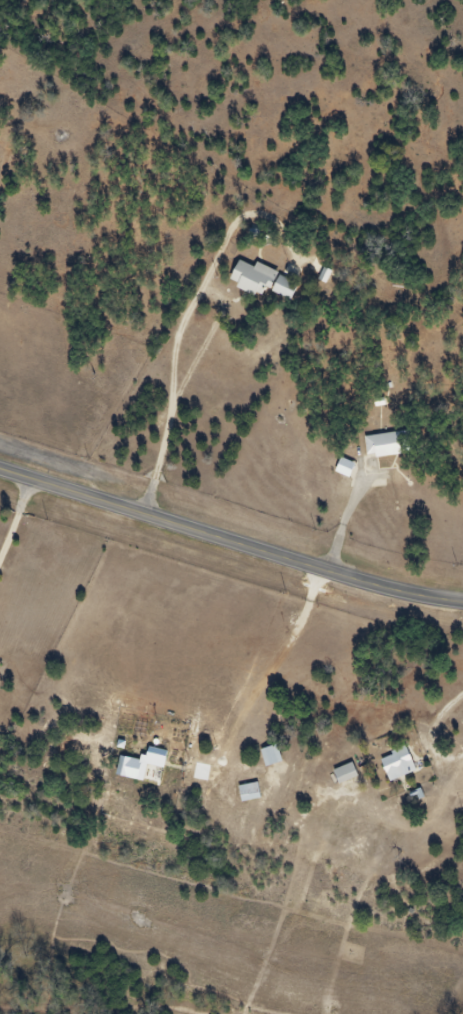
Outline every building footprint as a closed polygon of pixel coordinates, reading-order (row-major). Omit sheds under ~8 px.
[(284,304),(291,286),(250,270),(249,272),(231,265),(222,288),(256,302),(259,294),(284,304)] [(401,435),(358,441),(360,463),(404,458),(401,435)] [(253,754),(257,771),(274,767),(270,750),(253,754)] [(373,763),(382,786),(409,776),(400,753),(373,763)] [(350,782),(345,768),(326,775),(331,789),(350,782)] [(234,806),(253,803),(250,787),(231,791),(234,806)]
